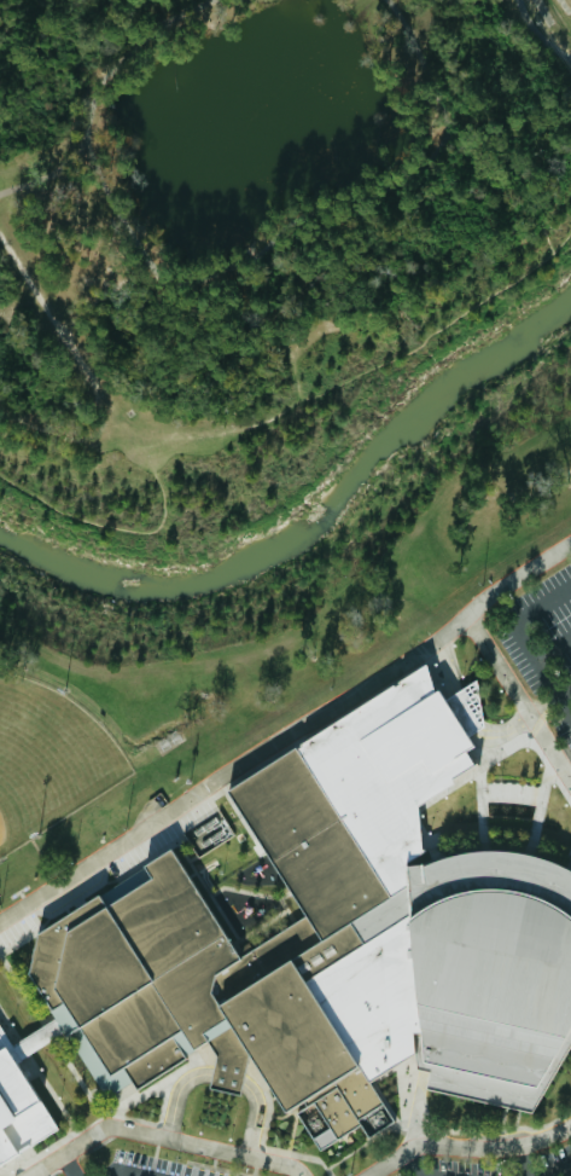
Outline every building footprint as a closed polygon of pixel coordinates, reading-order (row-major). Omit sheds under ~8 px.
[(561,864),(570,869),(570,1046),(532,1112),(427,1088),(430,1072),(418,1070),(415,1053),(371,1083),(385,1107),(319,1148),(296,1110),(287,1113),(251,1054),(247,1067),(243,1083),(241,1096),(210,1089),(212,1076),(217,1056),(209,1042),(138,1089),(133,1083),(107,1097),(66,1031),(18,1062),(58,1126),(0,1165),(0,1024),(13,1045),(58,1016),(30,972),(40,933),(174,847),(241,960),(308,916),(228,789),(426,661),(435,690),(438,687),(445,699),(477,679),(484,726),(470,735),(476,746),(466,753),(477,766),(419,805),(424,864),(445,857),(473,850),(499,850),(531,853),(561,864)]
